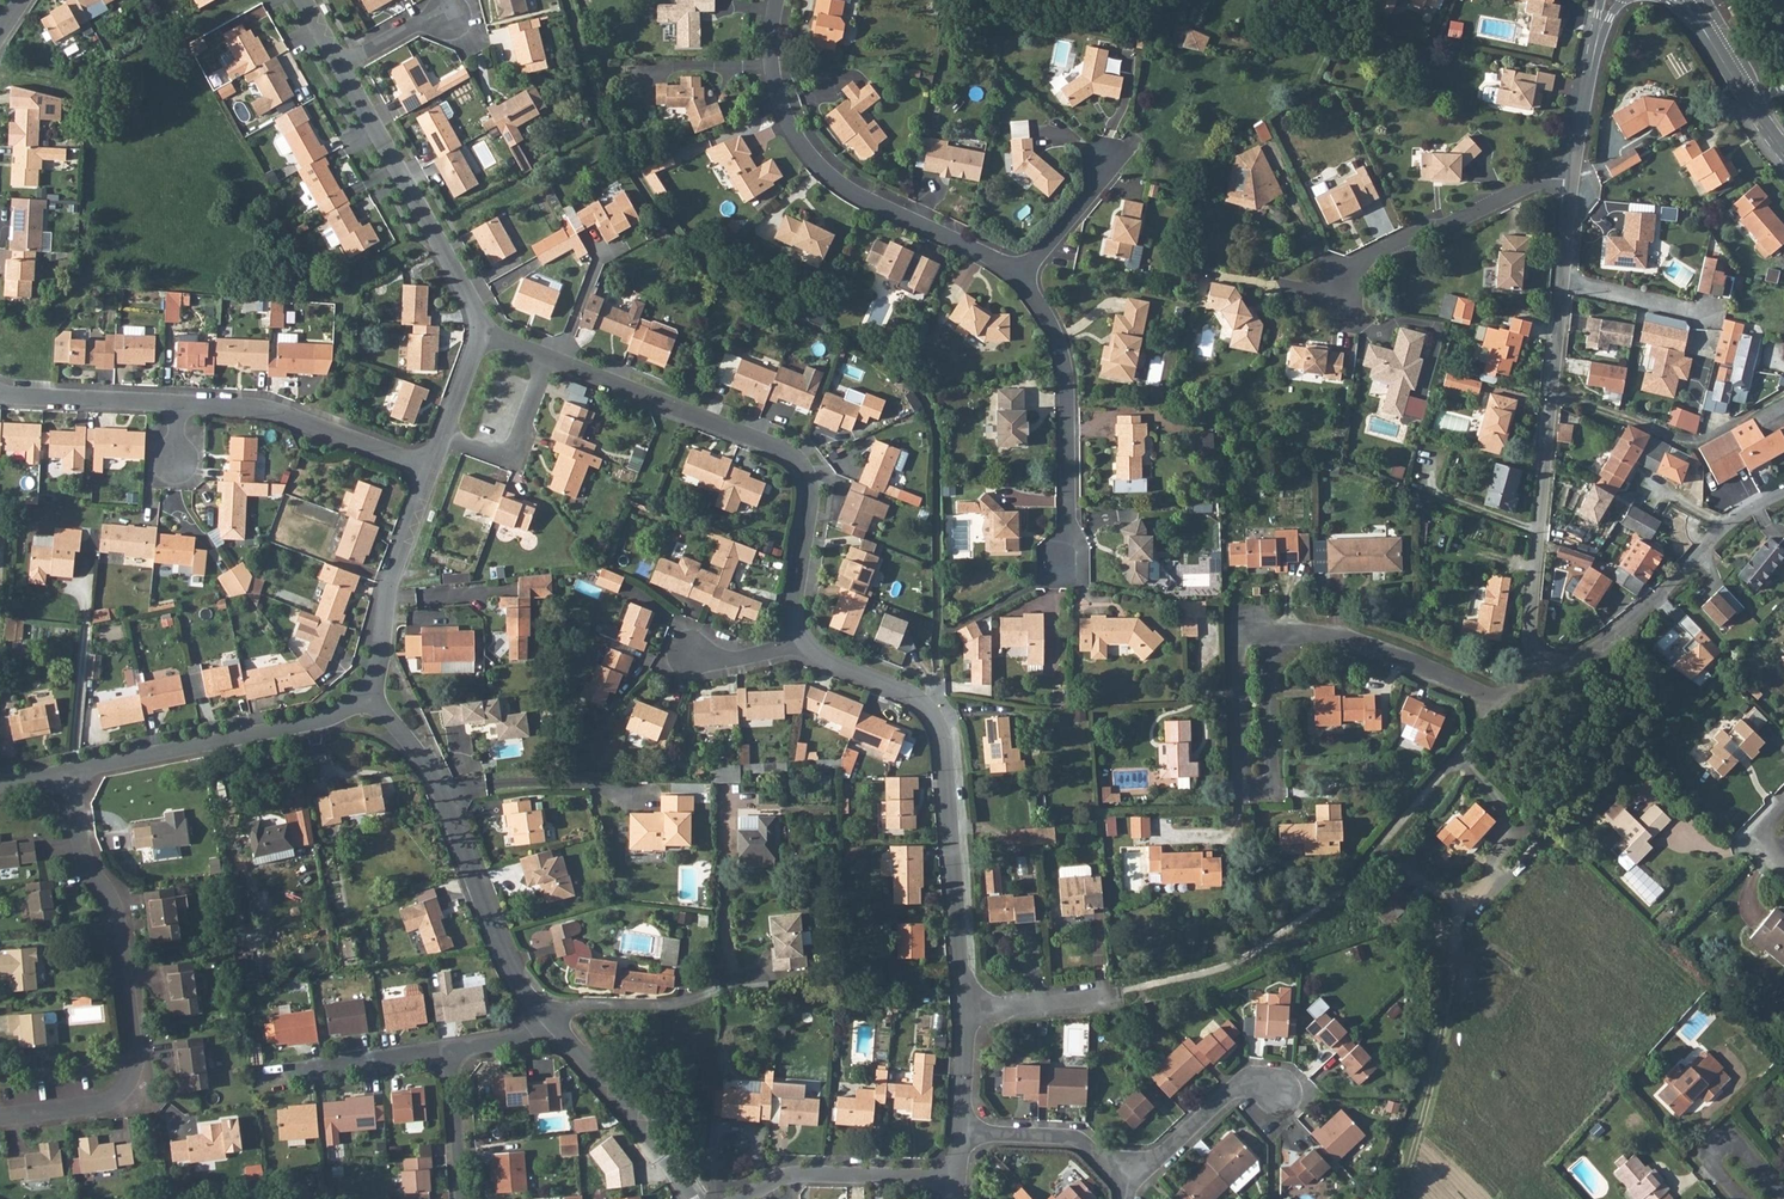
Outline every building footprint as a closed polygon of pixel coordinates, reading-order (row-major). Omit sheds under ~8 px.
[(79,0),(64,0),(56,5),(57,8),(41,17),(55,39),(80,24),(78,21),(88,15),(82,5),(79,0)] [(82,5),(88,15),(88,16),(108,4),(105,0),(79,0),(82,5)] [(502,12),(531,3),(531,0),(498,0),(502,12)] [(659,7),(661,22),(681,22),(682,48),(705,46),(704,21),(695,21),(694,12),(699,12),(698,0),(684,0),(680,0),(680,6),(659,7)] [(820,11),(823,13),(822,18),(825,22),(824,27),(820,30),(817,41),(838,45),(840,39),(847,34),(849,26),(844,18),(847,0),(822,0),(820,11)] [(1375,1),(1376,6),(1385,10),(1390,8),(1394,0),(1375,0),(1375,1)] [(1410,0),(1409,3),(1412,6),(1417,9),(1422,8),(1425,4),(1434,8),(1437,0),(1410,0)] [(1526,14),(1534,15),(1529,43),(1558,46),(1561,29),(1557,28),(1561,6),(1555,5),(1556,0),(1534,0),(1533,2),(1527,1),(1526,14)] [(1737,2),(1732,6),(1737,13),(1742,10),(1737,2)] [(536,9),(526,12),(528,20),(535,18),(538,17),(536,9)] [(526,12),(507,18),(517,56),(519,56),(543,49),(535,18),(528,20),(526,12)] [(222,63),(231,78),(242,71),(269,55),(265,47),(261,49),(247,26),(243,28),(238,19),(223,28),(228,37),(224,40),(233,56),(222,63)] [(1192,26),(1183,46),(1204,50),(1211,35),(1192,26)] [(1077,74),(1059,87),(1070,103),(1090,92),(1115,97),(1120,76),(1100,71),(1103,49),(1084,45),(1077,74)] [(396,87),(406,104),(444,82),(470,67),(465,59),(429,79),(412,47),(388,60),(394,70),(396,69),(403,82),(396,87)] [(543,49),(519,56),(521,63),(545,57),(543,49)] [(269,55),(242,71),(247,80),(253,77),(262,93),(251,99),(259,112),(293,91),(276,62),(279,61),(274,52),(269,55)] [(1517,71),(1505,69),(1501,91),(1487,89),(1484,91),(1482,101),(1484,104),(1510,108),(1510,105),(1532,109),(1540,110),(1543,94),(1539,93),(1540,89),(1553,92),(1556,77),(1539,74),(1538,78),(1517,74),(1517,71)] [(526,80),(536,98),(544,93),(534,75),(526,80)] [(670,83),(659,83),(660,104),(670,104),(670,108),(693,108),(703,132),(732,121),(724,104),(713,108),(710,100),(709,88),(703,88),(703,77),(684,77),(684,86),(670,86),(670,83)] [(494,91),(487,95),(497,114),(515,146),(524,141),(518,130),(524,126),(515,112),(538,99),(536,98),(526,80),(525,78),(496,94),(494,91)] [(52,92),(7,79),(7,101),(13,101),(13,121),(4,121),(4,141),(11,141),(34,142),(35,113),(51,113),(52,92)] [(846,87),(854,97),(864,90),(856,80),(846,87)] [(864,90),(854,97),(852,99),(850,97),(827,116),(846,141),(850,138),(865,157),(872,158),(879,152),(880,144),(867,126),(869,124),(861,114),(883,96),(873,83),(864,90)] [(452,104),(445,92),(416,108),(435,141),(456,130),(445,111),(451,108),(452,104)] [(1644,96),(1614,113),(1629,137),(1657,123),(1664,135),(1688,122),(1675,101),(1644,96)] [(301,100),(275,115),(277,119),(303,104),(301,100)] [(292,145),(302,163),(325,150),(329,148),(325,140),(322,142),(305,113),(307,112),(303,104),(277,119),(284,131),(277,134),(276,138),(282,148),(286,149),(292,145)] [(867,126),(880,144),(889,137),(875,120),(869,124),(867,126)] [(952,171),(981,177),(986,150),(948,143),(949,139),(931,135),(925,166),(942,169),(942,173),(952,175),(952,171)] [(1423,153),(1423,175),(1444,176),(1444,180),(1460,180),(1461,168),(1481,149),(1468,135),(1449,154),(1423,153)] [(743,136),(711,150),(718,164),(722,162),(725,167),(728,165),(735,177),(734,182),(737,188),(743,189),(750,199),(773,184),(772,180),(783,173),(773,157),(758,166),(750,153),(752,152),(743,136)] [(1034,136),(1013,137),(1016,170),(1025,169),(1036,178),(1034,181),(1050,194),(1065,176),(1035,151),(1034,136)] [(457,137),(434,150),(455,187),(477,174),(457,137)] [(34,142),(11,141),(10,148),(13,148),(12,156),(15,156),(15,159),(8,159),(8,179),(35,180),(35,164),(38,164),(39,154),(63,155),(64,143),(39,142),(34,142)] [(524,141),(515,146),(520,154),(529,149),(524,141)] [(1693,141),(1674,152),(1682,165),(1689,161),(1699,181),(1705,177),(1712,190),(1738,175),(1730,162),(1723,166),(1712,149),(1701,154),(1693,141)] [(1608,161),(1615,174),(1644,158),(1636,145),(1608,161)] [(529,149),(520,154),(525,162),(533,157),(529,149)] [(1239,159),(1231,201),(1248,204),(1260,202),(1281,192),(1259,149),(1239,159)] [(329,159),(325,150),(302,163),(299,165),(306,177),(302,179),(307,188),(303,193),(310,203),(319,199),(325,209),(348,195),(341,184),(339,185),(326,162),(329,159)] [(674,154),(653,163),(657,172),(678,164),(677,159),(674,154)] [(653,163),(643,167),(649,176),(657,172),(653,163)] [(1331,190),(1318,196),(1331,223),(1353,212),(1355,216),(1364,211),(1364,207),(1374,202),(1360,172),(1348,178),(1350,184),(1333,193),(1331,190)] [(598,189),(577,201),(585,215),(600,207),(603,211),(599,214),(608,230),(623,221),(622,218),(644,207),(627,178),(615,185),(617,188),(603,196),(598,189)] [(1764,201),(1769,197),(1759,184),(1734,206),(1742,216),(1742,220),(1757,237),(1772,255),(1783,245),(1783,225),(1764,201)] [(8,236),(8,247),(13,248),(34,249),(40,249),(42,204),(46,204),(46,196),(11,195),(11,203),(14,203),(12,223),(16,223),(16,237),(8,236)] [(350,199),(348,195),(325,209),(327,212),(328,212),(349,199),(350,199)] [(577,201),(575,197),(566,202),(572,212),(576,220),(585,215),(577,201)] [(1147,202),(1129,198),(1125,213),(1118,213),(1117,221),(1121,222),(1119,236),(1114,235),(1111,253),(1133,257),(1132,263),(1135,266),(1143,267),(1146,265),(1150,244),(1143,243),(1147,218),(1144,218),(1147,202)] [(362,221),(349,199),(328,212),(333,221),(325,226),(333,241),(342,236),(352,251),(380,234),(370,217),(362,221)] [(1638,204),(1637,211),(1659,212),(1660,205),(1638,204)] [(1663,206),(1662,219),(1678,220),(1679,208),(1663,206)] [(1658,214),(1628,210),(1626,227),(1629,227),(1628,236),(1608,234),(1605,263),(1647,268),(1648,253),(1645,253),(1646,240),(1655,241),(1658,214)] [(572,212),(545,228),(550,239),(577,223),(576,220),(572,212)] [(788,215),(777,238),(794,246),(795,243),(826,256),(837,232),(806,218),(804,221),(788,215)] [(495,217),(471,231),(477,240),(480,238),(495,263),(515,251),(495,217)] [(550,239),(539,245),(545,254),(573,238),(578,246),(587,240),(577,223),(550,239)] [(534,236),(539,245),(550,239),(545,228),(535,233),(534,236)] [(1500,250),(1497,285),(1523,288),(1525,267),(1530,267),(1532,235),(1506,234),(1504,250),(1500,250)] [(889,246),(876,241),(866,262),(879,267),(877,272),(899,280),(896,288),(917,296),(919,290),(930,294),(942,266),(919,256),(919,258),(914,256),(915,254),(900,248),(897,254),(887,250),(889,246)] [(13,256),(8,255),(7,276),(4,275),(3,293),(29,293),(30,276),(32,276),(34,249),(13,248),(13,256)] [(1718,255),(1708,253),(1701,280),(1708,282),(1707,286),(1712,287),(1720,289),(1719,292),(1730,295),(1735,274),(1725,272),(1725,269),(1716,266),(1718,255)] [(405,277),(404,316),(417,317),(434,317),(434,307),(429,307),(430,277),(405,277)] [(517,294),(512,306),(530,313),(531,311),(550,318),(554,306),(559,294),(523,280),(517,294)] [(1708,282),(1701,280),(1699,287),(1711,290),(1712,287),(1707,286),(1708,282)] [(1213,283),(1210,300),(1223,302),(1231,315),(1230,320),(1236,328),(1234,339),(1248,342),(1246,349),(1261,352),(1267,324),(1259,315),(1256,317),(1247,306),(1245,308),(1239,302),(1244,298),(1236,288),(1213,283)] [(606,295),(591,289),(580,318),(595,324),(596,320),(624,331),(623,336),(631,339),(642,314),(647,299),(636,295),(631,309),(605,298),(606,295)] [(986,339),(1000,339),(1002,334),(1011,335),(1010,318),(1004,313),(994,312),(979,301),(981,298),(969,291),(952,315),(961,322),(958,326),(967,333),(971,329),(986,339)] [(1446,297),(1458,301),(1459,295),(1447,292),(1446,297)] [(179,308),(182,308),(183,295),(168,293),(167,320),(178,321),(179,308)] [(183,295),(182,308),(190,309),(191,295),(183,295)] [(1458,301),(1454,315),(1464,317),(1469,300),(1470,300),(1477,302),(1478,299),(1471,297),(1459,295),(1458,301)] [(1109,342),(1105,356),(1115,358),(1111,374),(1130,377),(1132,363),(1139,364),(1144,337),(1140,336),(1143,320),(1147,321),(1151,302),(1132,297),(1128,316),(1120,315),(1117,332),(1122,332),(1119,344),(1114,343),(1109,342)] [(1441,316),(1453,319),(1454,315),(1458,301),(1446,297),(1441,316)] [(1223,302),(1210,300),(1209,308),(1224,310),(1230,320),(1231,315),(1223,302)] [(1469,300),(1464,317),(1472,320),(1477,302),(1470,300),(1469,300)] [(271,307),(271,318),(282,319),(283,303),(272,302),(271,307)] [(258,313),(268,314),(268,304),(259,304),(258,313)] [(1632,345),(1636,317),(1591,310),(1589,321),(1595,322),(1594,326),(1591,328),(1587,347),(1608,351),(1610,342),(1632,345)] [(1685,321),(1648,311),(1647,317),(1690,327),(1691,322),(1685,321)] [(631,339),(630,344),(641,349),(642,347),(670,358),(678,338),(676,338),(679,329),(678,325),(656,316),(652,318),(642,314),(631,339)] [(1721,332),(1715,357),(1736,362),(1754,367),(1759,348),(1758,347),(1761,335),(1743,331),(1746,321),(1725,316),(1722,329),(1721,332)] [(434,317),(417,317),(417,325),(412,325),(411,361),(438,361),(439,326),(442,326),(443,317),(434,317)] [(1690,327),(1647,317),(1641,341),(1654,344),(1685,351),(1690,327)] [(271,318),(270,331),(285,333),(286,319),(282,319),(271,318)] [(1510,333),(1498,329),(1498,331),(1488,329),(1483,350),(1490,351),(1488,358),(1490,359),(1485,376),(1482,377),(1481,380),(1483,382),(1482,385),(1493,388),(1494,385),(1496,383),(1497,381),(1496,378),(1497,374),(1510,377),(1515,358),(1520,355),(1525,337),(1529,338),(1532,325),(1514,320),(1510,333)] [(1481,325),(1477,338),(1484,340),(1488,327),(1481,325)] [(1426,333),(1403,327),(1396,351),(1396,352),(1392,355),(1389,349),(1372,344),(1367,363),(1376,365),(1373,375),(1394,380),(1386,409),(1404,414),(1412,385),(1416,387),(1424,358),(1419,357),(1426,333)] [(116,345),(115,364),(132,365),(134,361),(155,362),(156,338),(145,338),(145,329),(126,328),(126,336),(117,336),(116,345)] [(61,336),(60,360),(96,362),(96,366),(107,367),(108,345),(116,345),(117,336),(109,335),(108,339),(73,337),(73,330),(66,329),(61,333),(61,336)] [(278,360),(268,359),(267,371),(267,377),(285,378),(286,373),(323,373),(328,359),(333,345),(297,344),(297,335),(278,334),(278,360)] [(216,342),(214,364),(251,365),(251,371),(267,371),(268,359),(269,341),(216,339),(216,342)] [(1234,339),(1232,346),(1246,349),(1248,342),(1234,339)] [(203,373),(214,373),(214,364),(216,342),(208,342),(204,341),(179,340),(178,362),(177,365),(181,366),(202,366),(203,373)] [(1296,346),(1292,365),(1307,368),(1306,372),(1326,375),(1326,378),(1343,381),(1347,354),(1329,351),(1329,347),(1316,344),(1315,349),(1296,346)] [(1684,356),(1685,351),(1654,344),(1651,356),(1658,358),(1655,373),(1648,372),(1644,389),(1675,396),(1678,383),(1676,381),(1677,375),(1688,378),(1692,358),(1684,356)] [(108,345),(107,367),(114,367),(115,364),(116,345),(108,345)] [(730,382),(741,353),(726,348),(715,376),(730,382)] [(755,396),(766,400),(768,394),(779,369),(741,353),(730,382),(756,392),(755,396)] [(1115,358),(1105,356),(1104,361),(1108,362),(1106,373),(1111,374),(1115,358)] [(1628,367),(1593,360),(1589,384),(1606,387),(1606,389),(1624,392),(1627,373),(1628,367)] [(779,369),(768,394),(777,398),(780,393),(811,405),(821,378),(825,369),(808,362),(804,372),(781,362),(779,369)] [(1754,367),(1736,362),(1735,369),(1721,365),(1714,390),(1708,389),(1703,407),(1723,413),(1726,411),(1729,401),(1732,391),(1736,392),(1734,399),(1746,402),(1749,390),(1750,390),(1756,367),(1754,367)] [(1132,363),(1130,377),(1136,379),(1139,364),(1132,363)] [(431,383),(405,374),(393,408),(415,416),(425,391),(428,392),(431,383)] [(1448,376),(1444,390),(1472,397),(1475,383),(1448,376)] [(827,390),(815,419),(831,426),(833,420),(852,428),(862,404),(827,390)] [(1001,412),(998,411),(999,445),(1002,445),(1005,450),(1011,450),(1015,445),(1027,445),(1027,432),(1025,429),(1025,425),(1027,424),(1027,410),(1024,410),(1024,390),(1001,390),(1001,412)] [(557,423),(552,435),(558,437),(588,449),(592,436),(583,432),(587,419),(591,418),(595,408),(567,396),(562,410),(565,411),(560,425),(557,423)] [(1479,441),(1477,450),(1498,456),(1504,428),(1506,427),(1511,400),(1487,396),(1478,441),(1479,441)] [(1755,414),(1760,422),(1767,434),(1780,427),(1783,424),(1783,399),(1765,408),(1755,414)] [(1699,432),(1703,414),(1673,407),(1669,424),(1699,432)] [(1141,412),(1132,412),(1132,420),(1120,420),(1118,420),(1118,432),(1121,432),(1120,458),(1117,459),(1117,476),(1114,476),(1114,488),(1147,489),(1147,476),(1142,477),(1142,451),(1146,451),(1145,433),(1148,433),(1148,419),(1141,419),(1141,412)] [(1755,414),(1730,427),(1741,449),(1738,451),(1744,462),(1746,464),(1749,470),(1762,462),(1752,442),(1767,434),(1760,422),(1755,414)] [(27,449),(40,450),(41,441),(41,428),(22,427),(22,423),(0,423),(0,448),(27,449)] [(51,428),(50,452),(65,454),(64,468),(81,469),(83,449),(84,449),(85,442),(95,443),(96,426),(86,425),(86,424),(75,423),(74,434),(68,434),(68,428),(51,428)] [(95,443),(94,468),(104,469),(105,457),(144,459),(146,431),(115,430),(115,427),(96,425),(96,426),(95,443)] [(1629,425),(1621,438),(1644,449),(1649,435),(1629,425)] [(1730,427),(1698,444),(1710,467),(1717,480),(1731,472),(1729,466),(1744,462),(1738,451),(1741,449),(1730,427)] [(1752,442),(1762,462),(1783,450),(1783,435),(1780,427),(1767,434),(1752,442)] [(1555,430),(1554,439),(1555,439),(1571,441),(1571,432),(1555,430)] [(1216,448),(1216,436),(1205,435),(1204,448),(1216,448)] [(1639,457),(1637,461),(1687,485),(1692,478),(1684,475),(1689,466),(1697,472),(1702,463),(1694,451),(1691,454),(1670,446),(1649,435),(1644,449),(1639,457)] [(592,436),(588,449),(593,451),(597,438),(592,436)] [(588,449),(558,437),(555,446),(564,450),(551,484),(576,494),(589,461),(593,451),(588,449)] [(879,438),(862,481),(881,489),(886,491),(896,465),(903,469),(910,451),(879,438)] [(1621,438),(1594,482),(1616,495),(1637,461),(1639,457),(1644,449),(1621,438)] [(220,473),(220,485),(249,486),(250,464),(254,464),(255,441),(227,439),(225,473),(220,473)] [(642,470),(649,447),(637,444),(630,467),(642,470)] [(1710,467),(1698,444),(1705,461),(1707,468),(1710,467)] [(683,468),(701,475),(723,484),(732,461),(734,457),(723,453),(722,456),(717,455),(714,453),(692,445),(683,468)] [(27,449),(27,463),(40,463),(40,450),(27,449)] [(604,455),(593,451),(589,461),(600,465),(604,455)] [(723,484),(722,488),(717,501),(734,508),(738,506),(742,496),(759,502),(768,479),(740,468),(741,465),(732,461),(723,484)] [(1744,462),(1729,466),(1731,472),(1746,464),(1744,462)] [(1496,463),(1486,505),(1501,508),(1514,512),(1517,498),(1515,497),(1520,469),(1496,463)] [(1684,475),(1692,478),(1696,479),(1698,475),(1698,473),(1697,472),(1689,466),(1684,475)] [(460,492),(497,506),(506,484),(507,478),(498,474),(496,478),(468,468),(460,492)] [(360,472),(347,507),(352,509),(375,517),(378,508),(374,506),(383,481),(360,472)] [(1584,479),(1557,473),(1552,492),(1578,499),(1584,482),(1585,482),(1584,479)] [(701,475),(699,480),(722,488),(723,484),(701,475)] [(844,519),(841,529),(863,538),(864,538),(875,512),(884,516),(889,501),(878,497),(881,489),(862,481),(856,479),(842,518),(844,519)] [(1594,482),(1584,500),(1605,513),(1616,495),(1594,482)] [(497,506),(494,515),(513,522),(514,520),(529,525),(539,499),(525,493),(524,497),(514,493),(516,488),(506,484),(497,506)] [(220,485),(215,485),(215,493),(221,493),(219,516),(216,516),(215,533),(218,533),(218,539),(219,541),(242,542),(242,529),(240,529),(240,518),(243,518),(244,498),(266,500),(266,497),(266,487),(249,486),(220,485)] [(266,487),(266,497),(280,497),(283,488),(266,487)] [(902,487),(899,496),(921,505),(925,496),(902,487)] [(982,510),(990,518),(996,524),(997,550),(1019,549),(1019,527),(1022,527),(1022,511),(1007,511),(987,492),(980,498),(958,498),(958,510),(982,510)] [(1616,495),(1605,513),(1633,529),(1636,530),(1645,514),(1632,506),(1639,495),(1633,492),(1616,495)] [(375,517),(352,509),(339,547),(364,557),(374,529),(378,530),(381,520),(375,517)] [(1645,514),(1636,530),(1649,539),(1660,522),(1649,516),(1645,514)] [(1127,574),(1123,574),(1130,583),(1145,583),(1148,578),(1149,559),(1156,559),(1157,548),(1153,548),(1153,536),(1147,536),(1147,527),(1141,517),(1126,525),(1131,533),(1130,559),(1127,559),(1127,574)] [(1548,518),(1545,539),(1560,544),(1580,552),(1591,533),(1548,518)] [(1660,522),(1649,539),(1678,556),(1688,538),(1660,522)] [(103,525),(101,549),(108,550),(111,526),(103,525)] [(111,526),(108,550),(124,551),(124,555),(134,556),(135,553),(154,555),(157,533),(157,526),(145,526),(145,528),(111,525),(111,526)] [(1121,573),(1123,574),(1127,574),(1127,559),(1130,559),(1131,533),(1126,525),(1120,528),(1124,536),(1123,558),(1121,558),(1121,573)] [(721,538),(722,534),(718,533),(714,530),(706,527),(704,532),(721,538)] [(84,532),(58,529),(58,538),(56,549),(37,547),(36,547),(32,583),(48,585),(49,572),(54,573),(54,576),(75,578),(78,552),(82,553),(84,532)] [(1296,530),(1271,532),(1271,541),(1245,543),(1245,547),(1228,548),(1230,568),(1247,567),(1248,570),(1276,568),(1276,573),(1288,572),(1287,562),(1298,561),(1298,560),(1296,534),(1296,530)] [(154,555),(154,561),(193,565),(193,572),(205,572),(206,548),(201,547),(202,542),(197,542),(197,536),(159,532),(157,533),(154,555)] [(1325,538),(1329,570),(1344,568),(1343,562),(1369,560),(1370,566),(1386,565),(1386,557),(1400,556),(1398,532),(1325,538)] [(1307,533),(1296,534),(1298,560),(1309,559),(1307,533)] [(1591,533),(1580,552),(1594,557),(1606,539),(1591,533)] [(729,554),(735,539),(722,534),(721,538),(716,550),(729,555),(729,554)] [(38,536),(37,547),(56,549),(58,538),(38,536)] [(1755,590),(1783,554),(1783,537),(1777,545),(1769,539),(1738,576),(1755,590)] [(863,538),(858,551),(872,556),(877,543),(864,538),(863,538)] [(739,554),(753,560),(757,547),(735,539),(729,554),(738,557),(739,554)] [(1625,560),(1620,566),(1625,570),(1645,583),(1661,559),(1662,556),(1638,540),(1625,560)] [(1580,552),(1560,544),(1555,557),(1591,569),(1594,557),(1580,552)] [(724,566),(729,555),(716,550),(712,562),(724,566)] [(843,578),(839,588),(840,588),(861,597),(876,558),(872,556),(858,551),(854,550),(850,561),(845,560),(839,576),(843,578)] [(731,575),(738,557),(729,554),(729,555),(724,566),(722,572),(731,575)] [(649,580),(709,603),(716,585),(721,574),(715,571),(701,566),(698,571),(658,555),(649,580)] [(1400,556),(1386,557),(1386,565),(1390,564),(1401,563),(1400,556)] [(329,579),(317,611),(343,620),(347,610),(345,609),(353,585),(356,586),(362,570),(326,557),(320,575),(329,579)] [(232,568),(248,590),(249,585),(253,574),(243,560),(232,568)] [(1625,570),(1620,566),(1611,581),(1616,584),(1636,596),(1645,583),(1625,570)] [(248,590),(232,568),(220,577),(232,593),(245,590),(248,590)] [(621,578),(599,569),(594,583),(617,592),(621,578)] [(1465,619),(1462,635),(1501,641),(1508,594),(1512,573),(1506,572),(1504,576),(1495,574),(1496,570),(1490,569),(1485,604),(1482,603),(1480,612),(1479,622),(1465,619)] [(1573,597),(1594,610),(1597,606),(1595,605),(1601,575),(1591,569),(1573,597)] [(528,573),(519,574),(519,593),(500,593),(500,604),(507,604),(507,629),(510,632),(510,651),(528,651),(528,632),(530,629),(530,623),(531,594),(553,594),(553,571),(536,573),(528,573)] [(472,573),(444,572),(444,582),(471,582),(472,573)] [(709,603),(707,609),(714,612),(718,614),(734,621),(737,613),(756,620),(763,604),(725,589),(731,575),(722,572),(721,574),(716,585),(709,603)] [(253,574),(249,585),(260,589),(263,578),(253,574)] [(1601,575),(1595,605),(1597,606),(1605,593),(1609,595),(1616,584),(1611,581),(1601,575)] [(1745,608),(1724,586),(1717,593),(1719,595),(1714,600),(1712,598),(1702,608),(1721,627),(1735,613),(1738,615),(1745,608)] [(861,597),(840,588),(837,596),(840,597),(835,612),(837,613),(832,628),(853,637),(868,599),(861,597)] [(1208,599),(1181,599),(1183,637),(1200,637),(1199,617),(1209,617),(1208,599)] [(632,604),(627,601),(619,618),(625,620),(632,604)] [(625,620),(616,640),(642,652),(647,642),(643,640),(655,613),(633,603),(632,604),(625,620)] [(317,611),(303,605),(298,618),(302,620),(297,633),(312,639),(308,647),(298,655),(299,657),(313,675),(314,676),(325,668),(329,656),(331,657),(341,630),(345,632),(349,623),(343,620),(317,611)] [(95,612),(94,622),(115,618),(113,608),(95,612)] [(908,623),(885,613),(875,640),(898,649),(908,623)] [(1024,618),(1002,618),(1003,645),(1028,644),(1028,664),(1045,664),(1045,635),(1044,613),(1025,613),(1024,618)] [(1108,644),(1109,644),(1128,643),(1147,660),(1165,640),(1155,632),(1153,634),(1138,619),(1108,620),(1107,615),(1092,615),(1092,619),(1081,619),(1082,651),(1093,651),(1093,647),(1108,646),(1108,644)] [(1722,653),(1687,616),(1678,624),(1693,639),(1682,649),(1688,655),(1675,670),(1701,690),(1713,679),(1704,670),(1722,653)] [(9,617),(7,638),(20,640),(22,619),(9,617)] [(970,680),(990,679),(990,636),(984,636),(974,621),(955,631),(962,644),(962,659),(970,660),(970,680)] [(438,631),(427,630),(424,671),(447,673),(477,675),(480,633),(465,632),(438,631)] [(1108,646),(1093,647),(1093,651),(1093,658),(1108,658),(1108,646)] [(599,664),(590,683),(613,693),(622,674),(625,676),(632,658),(608,647),(601,664),(599,664)] [(103,653),(91,652),(89,676),(101,677),(103,653)] [(297,659),(244,670),(248,691),(250,698),(280,691),(280,685),(295,682),(296,684),(317,679),(314,676),(313,675),(299,657),(297,659)] [(244,670),(242,664),(205,672),(210,694),(238,688),(239,693),(248,691),(244,670)] [(135,669),(127,670),(129,686),(138,685),(135,669)] [(205,672),(191,675),(196,697),(210,694),(205,672)] [(181,674),(140,684),(142,694),(147,713),(158,710),(157,706),(187,699),(181,674)] [(746,689),(736,691),(737,697),(740,717),(748,716),(748,719),(785,715),(785,713),(803,711),(804,704),(807,686),(807,683),(782,686),(782,690),(747,694),(746,689)] [(814,699),(818,688),(807,683),(807,686),(804,704),(812,707),(814,699)] [(1319,688),(1321,726),(1347,724),(1347,719),(1370,718),(1381,718),(1381,709),(1380,694),(1369,694),(1369,697),(1347,698),(1346,696),(1340,696),(1339,687),(1319,688)] [(819,710),(819,713),(844,722),(840,730),(850,734),(854,726),(862,708),(864,704),(842,695),(842,697),(818,688),(814,699),(812,707),(819,710)] [(147,713),(142,694),(99,702),(104,727),(148,718),(147,713)] [(16,714),(11,715),(14,725),(14,729),(16,738),(29,735),(28,733),(36,731),(53,727),(52,723),(64,720),(59,696),(36,701),(37,704),(22,707),(23,713),(19,713),(16,714)] [(486,699),(443,705),(446,725),(472,721),(473,724),(485,722),(486,723),(497,721),(499,739),(530,735),(527,712),(501,715),(499,697),(486,699)] [(740,717),(737,697),(711,700),(711,705),(695,707),(697,729),(740,724),(740,717)] [(1423,706),(1407,698),(1401,710),(1399,724),(1405,726),(1399,738),(1411,744),(1427,752),(1443,721),(1437,717),(1438,716),(1422,708),(1423,706)] [(658,738),(667,742),(679,715),(669,711),(668,713),(638,701),(627,729),(656,741),(658,738)] [(854,726),(850,734),(863,741),(885,750),(883,757),(894,761),(906,732),(905,731),(871,716),(872,713),(862,708),(854,726)] [(1381,718),(1370,718),(1371,729),(1388,728),(1387,708),(1381,709),(1381,718)] [(998,764),(999,770),(1031,768),(1030,759),(1026,759),(1026,748),(1025,746),(1018,747),(1014,715),(993,716),(994,735),(997,735),(997,741),(989,741),(990,752),(991,761),(997,762),(998,764)] [(1721,751),(1712,760),(1727,776),(1752,753),(1759,760),(1769,751),(1766,748),(1773,741),(1750,717),(1740,726),(1741,727),(1735,734),(1732,731),(1723,739),(1725,742),(1717,748),(1721,751)] [(1161,746),(1163,771),(1175,771),(1176,780),(1202,778),(1201,764),(1192,764),(1191,755),(1194,754),(1192,723),(1167,724),(1168,745),(1161,746)] [(800,735),(797,756),(808,755),(809,737),(800,735)] [(754,737),(741,738),(744,756),(755,756),(754,737)] [(842,753),(842,770),(851,770),(855,747),(846,743),(842,753)] [(742,766),(714,765),(713,781),(741,782),(742,766)] [(1175,771),(1163,771),(1163,781),(1176,780),(1175,771)] [(895,773),(887,773),(888,781),(889,824),(915,825),(914,785),(920,785),(919,773),(903,773),(895,773)] [(387,784),(329,795),(333,818),(355,815),(385,809),(383,795),(388,794),(387,784)] [(1121,802),(1122,790),(1105,788),(1104,801),(1121,802)] [(653,809),(630,810),(631,844),(644,843),(644,846),(653,845),(653,842),(690,841),(689,810),(691,810),(690,791),(661,792),(661,807),(653,807),(653,809)] [(532,801),(503,805),(505,816),(508,815),(510,827),(514,827),(517,846),(544,842),(541,825),(548,823),(545,810),(534,812),(532,801)] [(1287,826),(1286,826),(1287,844),(1311,842),(1312,854),(1346,852),(1345,839),(1349,839),(1348,820),(1347,820),(1345,803),(1322,805),(1323,824),(1287,826)] [(1617,804),(1606,814),(1614,822),(1624,812),(1617,804)] [(1606,814),(1602,818),(1624,840),(1631,846),(1623,854),(1635,865),(1651,850),(1647,845),(1644,842),(1649,837),(1652,840),(1671,822),(1656,808),(1639,825),(1624,812),(1614,822),(1606,814)] [(259,822),(247,825),(256,866),(293,857),(291,848),(314,842),(312,830),(309,810),(293,814),(298,832),(288,835),(286,825),(262,831),(259,822)] [(1462,856),(1474,844),(1474,836),(1479,826),(1483,822),(1470,810),(1452,829),(1448,825),(1439,834),(1462,856)] [(151,827),(137,829),(139,847),(155,845),(155,849),(192,845),(188,819),(185,819),(184,811),(168,813),(168,822),(152,824),(151,827)] [(293,814),(283,816),(286,825),(288,835),(298,832),(293,814)] [(774,816),(738,817),(738,864),(774,864),(774,816)] [(1132,817),(1133,835),(1149,834),(1148,817),(1132,817)] [(1107,818),(1108,836),(1117,836),(1116,818),(1107,818)] [(1057,824),(1037,826),(1038,836),(1058,836),(1057,824)] [(1037,826),(1009,828),(1011,845),(1038,843),(1038,836),(1037,826)] [(21,865),(21,861),(38,859),(36,841),(19,843),(18,840),(2,841),(1,833),(0,833),(0,867),(21,865)] [(1644,842),(1647,845),(1652,840),(1649,837),(1644,842)] [(1624,840),(1617,848),(1623,854),(1631,846),(1624,840)] [(925,843),(893,843),(893,855),(885,856),(885,872),(897,872),(897,900),(923,900),(922,871),(922,856),(925,856),(925,843)] [(1221,883),(1219,853),(1201,854),(1201,851),(1160,853),(1160,846),(1147,847),(1148,872),(1161,871),(1161,883),(1202,881),(1203,883),(1221,883)] [(548,850),(522,858),(530,885),(542,881),(548,879),(551,888),(547,889),(551,902),(573,895),(579,894),(572,871),(568,872),(564,856),(551,860),(548,850)] [(632,862),(647,863),(647,850),(633,850),(632,862)] [(1635,865),(1623,854),(1619,859),(1619,865),(1628,873),(1624,877),(1650,907),(1665,892),(1635,865)] [(1000,860),(986,861),(987,888),(989,888),(990,891),(987,891),(989,920),(1009,919),(1008,915),(1016,914),(1016,919),(1034,918),(1033,893),(1013,894),(1013,890),(999,890),(999,887),(1001,887),(1000,860)] [(1086,906),(1085,902),(1096,901),(1103,900),(1103,899),(1100,872),(1091,872),(1090,862),(1087,860),(1062,862),(1060,864),(1061,872),(1058,872),(1061,908),(1086,906)] [(54,879),(28,882),(33,921),(59,919),(58,907),(54,907),(52,889),(55,888),(54,879)] [(548,879),(542,881),(544,890),(547,889),(551,888),(548,879)] [(1393,881),(1375,898),(1398,922),(1415,906),(1393,881)] [(174,888),(146,892),(148,909),(152,908),(157,942),(181,939),(177,910),(189,908),(187,895),(175,897),(174,888)] [(439,898),(402,912),(411,934),(417,932),(418,928),(421,927),(432,955),(442,953),(458,947),(454,938),(450,937),(441,915),(444,913),(439,898)] [(1759,948),(1757,946),(1762,940),(1781,956),(1783,952),(1783,928),(1779,924),(1783,920),(1768,909),(1742,939),(1756,951),(1759,948)] [(804,917),(773,917),(774,935),(775,935),(776,958),(773,958),(773,971),(807,970),(806,957),(803,957),(803,934),(804,934),(804,917)] [(572,966),(580,966),(578,984),(657,994),(658,994),(660,993),(661,993),(663,992),(665,991),(665,990),(666,988),(666,987),(667,986),(674,987),(675,976),(674,976),(675,970),(663,968),(662,974),(624,970),(625,962),(591,958),(589,949),(584,943),(578,941),(572,941),(571,936),(576,934),(577,934),(578,933),(580,931),(580,930),(581,929),(581,928),(581,927),(581,926),(580,924),(580,923),(579,922),(578,922),(577,921),(576,921),(574,920),(573,921),(551,926),(554,939),(553,939),(558,956),(564,955),(567,960),(572,966)] [(923,922),(898,922),(898,958),(924,958),(923,922)] [(359,964),(355,935),(344,936),(348,965),(359,964)] [(665,937),(662,963),(677,965),(680,938),(665,937)] [(1759,948),(1780,966),(1783,961),(1783,952),(1781,956),(1762,940),(1757,946),(1759,948)] [(0,949),(0,972),(11,971),(13,988),(35,987),(32,961),(36,960),(35,946),(0,949)] [(191,963),(163,966),(164,981),(169,981),(172,1014),(197,1012),(191,963)] [(408,996),(382,999),(387,1030),(397,1029),(397,1025),(429,1021),(425,993),(424,986),(420,984),(409,985),(407,989),(408,996)] [(484,985),(443,991),(447,1020),(457,1020),(456,1017),(477,1014),(487,1012),(484,985)] [(1268,1034),(1289,1035),(1291,1017),(1293,988),(1283,987),(1282,993),(1272,992),(1271,1004),(1259,1003),(1256,1036),(1267,1036),(1268,1034)] [(72,996),(73,1004),(85,1003),(85,994),(72,996)] [(1333,1009),(1324,999),(1310,1011),(1319,1021),(1309,1029),(1319,1039),(1321,1036),(1333,1049),(1336,1047),(1341,1052),(1354,1040),(1348,1035),(1351,1032),(1339,1019),(1336,1022),(1328,1014),(1333,1009)] [(366,1002),(328,1007),(331,1035),(360,1032),(361,1034),(370,1034),(366,1002)] [(43,1011),(8,1014),(9,1031),(21,1030),(23,1046),(46,1044),(44,1022),(54,1021),(56,1019),(55,1013),(53,1011),(43,1012),(43,1011)] [(318,1043),(314,1012),(273,1017),(276,1044),(309,1041),(310,1044),(318,1043)] [(1256,1016),(1247,1016),(1246,1034),(1255,1034),(1256,1016)] [(1291,1017),(1289,1035),(1298,1036),(1299,1018),(1291,1017)] [(1231,1019),(1222,1027),(1233,1039),(1242,1031),(1231,1019)] [(1184,1042),(1193,1053),(1205,1066),(1211,1061),(1213,1063),(1227,1051),(1229,1053),(1238,1045),(1233,1039),(1222,1027),(1213,1035),(1210,1032),(1197,1044),(1191,1037),(1184,1042)] [(200,1037),(172,1039),(174,1056),(177,1056),(181,1089),(206,1087),(200,1037)] [(1354,1040),(1341,1052),(1347,1058),(1345,1061),(1356,1073),(1354,1076),(1362,1085),(1380,1068),(1372,1059),(1374,1057),(1363,1044),(1360,1047),(1354,1040)] [(1153,1061),(1144,1069),(1169,1096),(1178,1088),(1177,1087),(1187,1078),(1188,1079),(1197,1071),(1199,1072),(1205,1066),(1193,1053),(1184,1042),(1158,1066),(1153,1061)] [(1668,1086),(1657,1098),(1678,1118),(1693,1102),(1691,1101),(1697,1094),(1707,1103),(1720,1089),(1710,1081),(1722,1068),(1707,1054),(1692,1071),(1690,1069),(1671,1089),(1668,1086)] [(893,1090),(892,1113),(910,1114),(909,1122),(929,1123),(931,1092),(928,1092),(930,1070),(934,1070),(934,1056),(914,1056),(911,1090),(893,1090)] [(1051,1060),(1040,1059),(1040,1062),(1038,1095),(1038,1101),(1048,1101),(1050,1064),(1051,1060)] [(1023,1093),(1038,1095),(1040,1062),(1017,1061),(1017,1064),(1004,1063),(1001,1089),(1014,1090),(1015,1086),(1023,1087),(1023,1093)] [(1087,1103),(1087,1096),(1089,1066),(1050,1064),(1048,1101),(1058,1102),(1059,1099),(1071,1100),(1071,1102),(1087,1103)] [(874,1107),(884,1107),(886,1075),(875,1075),(874,1095),(855,1095),(855,1104),(838,1103),(837,1126),(851,1127),(851,1131),(872,1132),(874,1107)] [(525,1083),(524,1078),(503,1080),(503,1077),(490,1077),(492,1104),(504,1104),(505,1107),(527,1106),(525,1083)] [(536,1083),(525,1083),(527,1106),(527,1114),(561,1112),(558,1079),(545,1080),(545,1085),(536,1085),(536,1083)] [(1125,1102),(1115,1111),(1132,1129),(1141,1120),(1139,1118),(1151,1107),(1150,1105),(1157,1098),(1145,1084),(1137,1091),(1134,1089),(1122,1100),(1125,1102)] [(404,1093),(393,1093),(395,1123),(429,1121),(427,1088),(413,1088),(413,1096),(404,1096),(404,1093)] [(386,1120),(385,1105),(376,1105),(375,1095),(364,1095),(364,1099),(324,1102),(328,1144),(340,1143),(339,1131),(377,1127),(377,1120),(386,1120)] [(761,1103),(759,1125),(769,1126),(770,1104),(770,1099),(761,1098),(761,1101),(761,1103)] [(743,1129),(759,1129),(759,1125),(761,1103),(740,1103),(740,1099),(721,1099),(721,1126),(743,1126),(743,1129)] [(770,1104),(769,1126),(769,1133),(778,1134),(779,1104),(770,1104)] [(779,1104),(778,1134),(788,1134),(788,1131),(816,1131),(817,1106),(779,1104)] [(318,1139),(315,1107),(306,1107),(306,1111),(277,1113),(279,1142),(318,1139)] [(596,1115),(582,1118),(585,1132),(599,1128),(596,1115)] [(1322,1129),(1315,1135),(1325,1146),(1336,1158),(1340,1163),(1369,1137),(1349,1115),(1336,1127),(1333,1124),(1324,1131),(1322,1129)] [(188,1135),(171,1136),(173,1155),(191,1153),(192,1158),(205,1156),(226,1154),(223,1125),(220,1125),(220,1117),(202,1119),(203,1130),(188,1130),(188,1135)] [(582,1118),(574,1120),(576,1134),(581,1133),(585,1132),(582,1118)] [(1212,1151),(1205,1157),(1208,1161),(1229,1184),(1230,1185),(1258,1159),(1234,1132),(1222,1143),(1224,1145),(1215,1153),(1212,1151)] [(576,1134),(563,1136),(565,1157),(582,1156),(581,1133),(576,1134)] [(80,1143),(78,1145),(81,1171),(115,1167),(116,1162),(131,1160),(130,1142),(114,1143),(113,1140),(96,1141),(95,1135),(79,1136),(80,1143)] [(25,1158),(9,1160),(11,1177),(28,1176),(28,1179),(64,1175),(62,1147),(58,1146),(57,1140),(40,1142),(41,1150),(25,1152),(25,1158)] [(1222,1143),(1212,1151),(1215,1153),(1224,1145),(1222,1143)] [(419,1145),(419,1157),(431,1155),(432,1155),(431,1144),(419,1145)] [(1336,1158),(1325,1146),(1319,1152),(1316,1149),(1305,1161),(1301,1159),(1293,1167),(1284,1166),(1282,1183),(1294,1183),(1301,1177),(1308,1184),(1317,1176),(1319,1179),(1332,1166),(1329,1164),(1336,1158)] [(524,1153),(492,1154),(492,1165),(496,1165),(498,1193),(527,1191),(524,1153)] [(1645,1192),(1651,1198),(1653,1198),(1663,1190),(1664,1189),(1658,1182),(1661,1179),(1650,1167),(1645,1171),(1629,1154),(1624,1159),(1618,1153),(1610,1160),(1615,1166),(1611,1171),(1624,1186),(1622,1188),(1631,1198),(1637,1198),(1645,1192)] [(419,1157),(402,1159),(402,1170),(399,1171),(401,1192),(403,1192),(430,1190),(431,1190),(430,1169),(432,1169),(432,1155),(431,1155),(419,1157)] [(1184,1188),(1193,1198),(1213,1198),(1229,1184),(1208,1161),(1201,1168),(1202,1169),(1192,1178),(1192,1179),(1184,1188)] [(1056,1198),(1092,1198),(1097,1195),(1080,1176),(1071,1185),(1069,1183),(1055,1194),(1058,1197),(1056,1198)] [(1022,1187),(1014,1195),(1018,1198),(1034,1198),(1033,1197),(1022,1187)] [(1176,1196),(1178,1198),(1193,1198),(1184,1188),(1176,1196)] [(403,1192),(403,1198),(415,1198),(430,1198),(430,1190),(403,1192)] [(1670,1197),(1663,1190),(1653,1198),(1668,1198),(1670,1197)]
